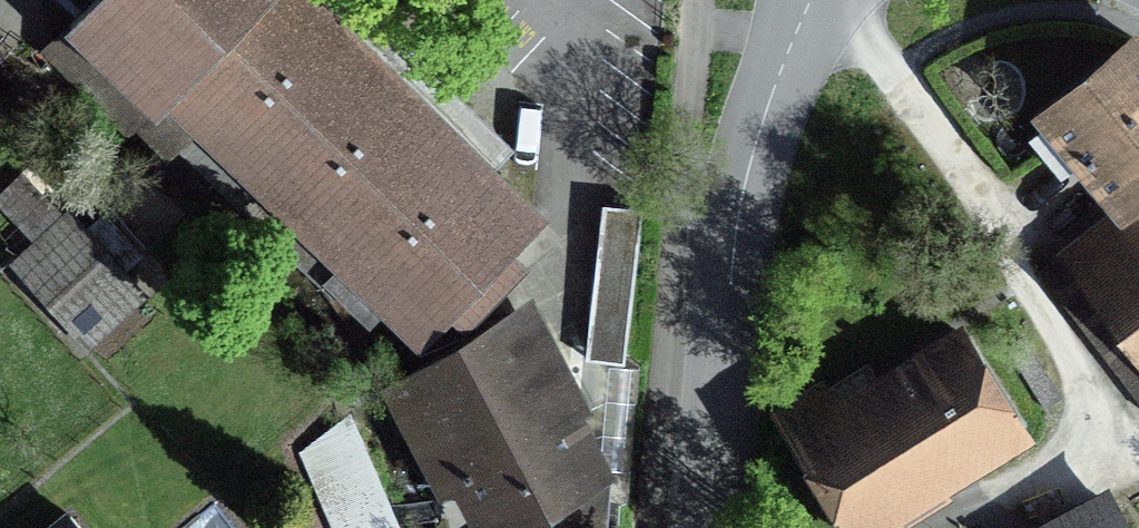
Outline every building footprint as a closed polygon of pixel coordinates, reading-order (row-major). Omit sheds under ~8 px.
[(70,19),(71,21),(45,47),(128,128),(136,120),(170,153),(198,125),(416,336),(536,212),(319,0),(88,0),(70,19)] [(1117,214),(1128,228),(1138,219),(1138,48),(1136,44),(1042,120),(1117,214)] [(36,246),(65,219),(23,174),(0,195),(0,207),(18,227),(36,246)] [(1117,214),(1062,257),(1138,353),(1138,219),(1128,228),(1117,214)] [(36,246),(16,264),(53,304),(88,342),(142,292),(69,215),(65,219),(36,246)] [(623,367),(639,218),(605,215),(589,364),(623,367)] [(438,495),(454,486),(574,421),(522,326),(386,399),(438,495)] [(847,527),(874,527),(1024,444),(962,334),(873,384),(863,367),(782,412),(847,527)] [(454,486),(477,527),(533,527),(610,487),(574,421),(454,486)] [(1042,527),(1128,527),(1108,492),(1042,527)] [(70,515),(54,527),(80,527),(70,515)]
